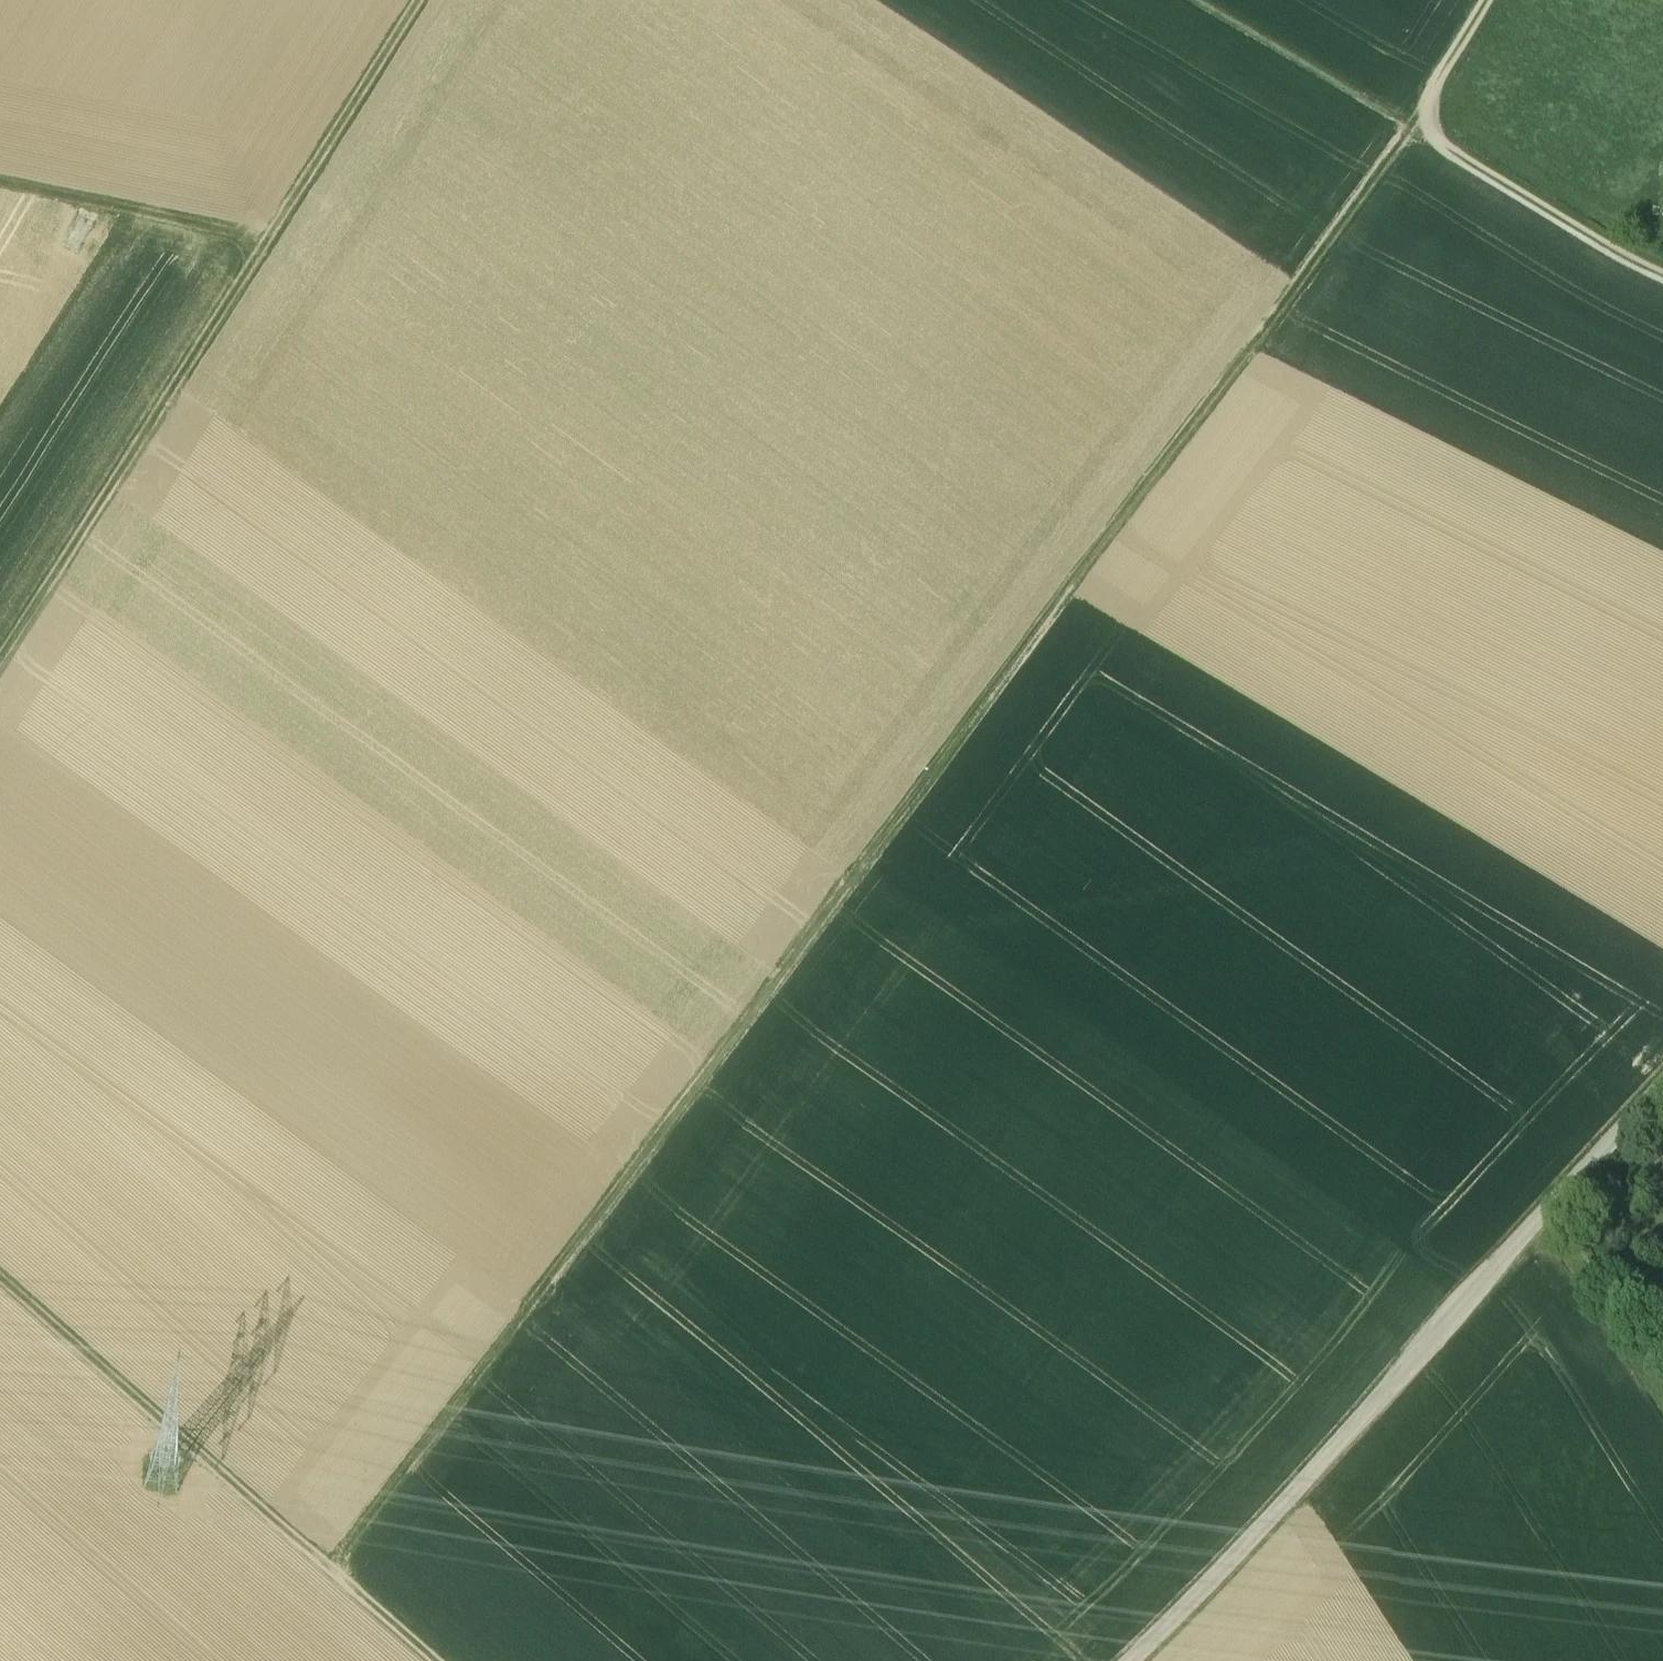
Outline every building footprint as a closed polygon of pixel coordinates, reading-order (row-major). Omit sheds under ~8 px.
[(66,244),(84,251),(99,212),(81,205),(66,244)]
